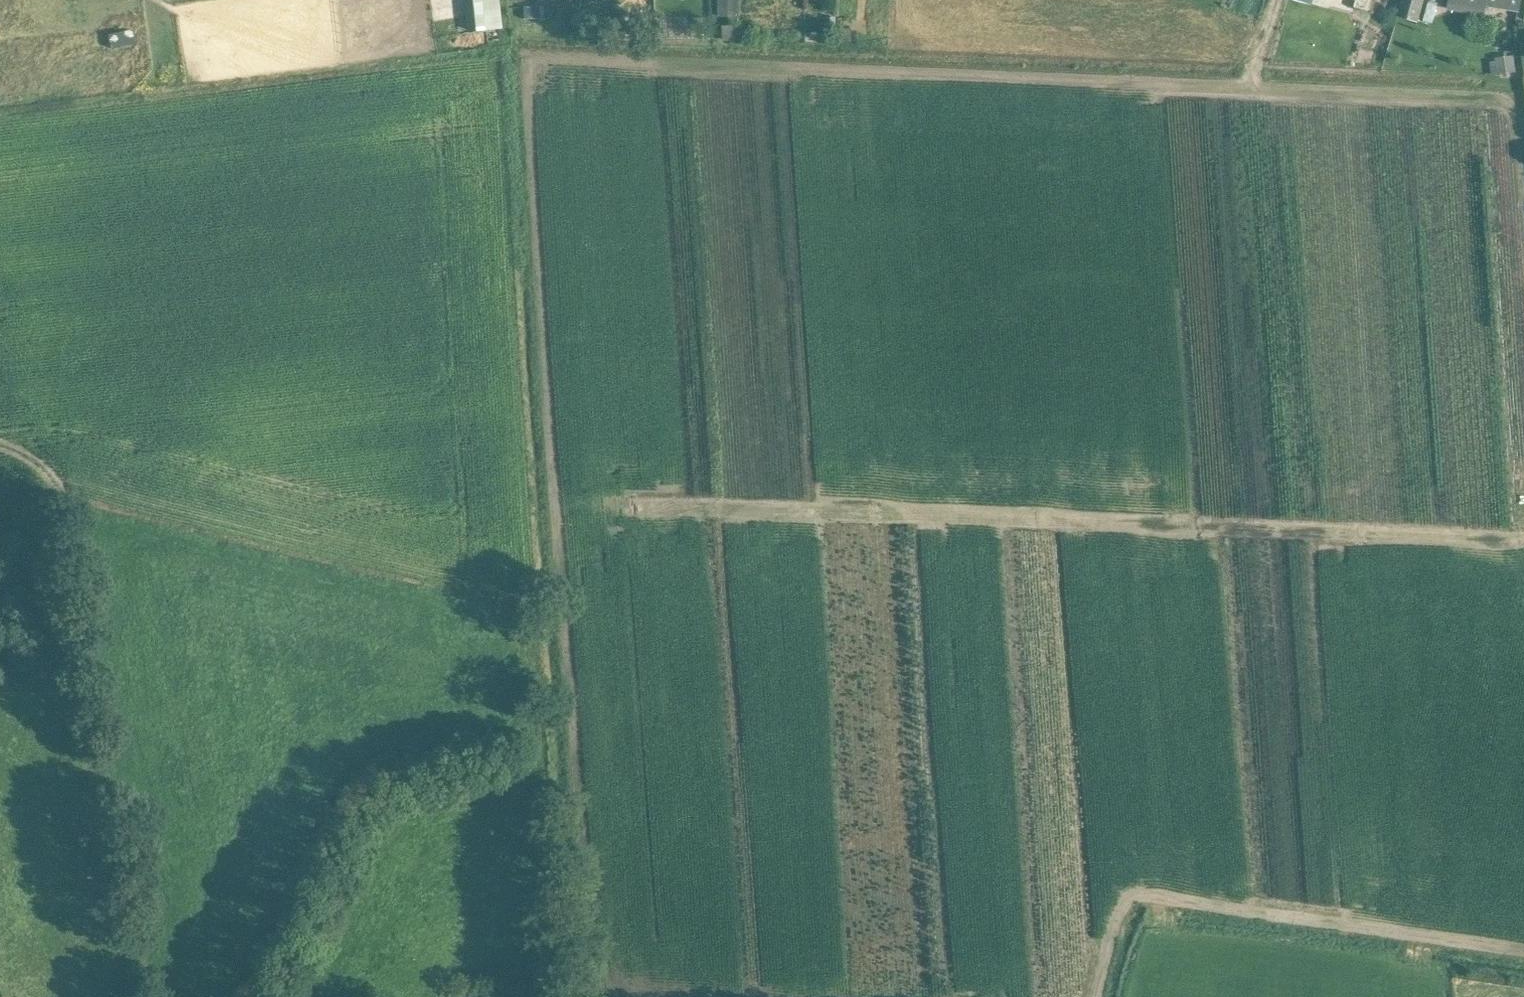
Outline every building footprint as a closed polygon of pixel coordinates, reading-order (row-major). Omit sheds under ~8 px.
[(474,31),(503,28),(499,0),(470,0),(474,31)] [(739,17),(738,0),(718,0),(719,18),(739,17)] [(1354,7),(1368,11),(1371,0),(1356,0),(1354,7)] [(1397,17),(1416,22),(1422,0),(1402,0),(1397,17)] [(1520,0),(1449,0),(1449,3),(1485,9),(1486,5),(1518,10),(1520,0)] [(744,39),(744,27),(724,27),(723,39),(744,39)] [(852,41),(851,28),(837,29),(838,42),(852,41)]
